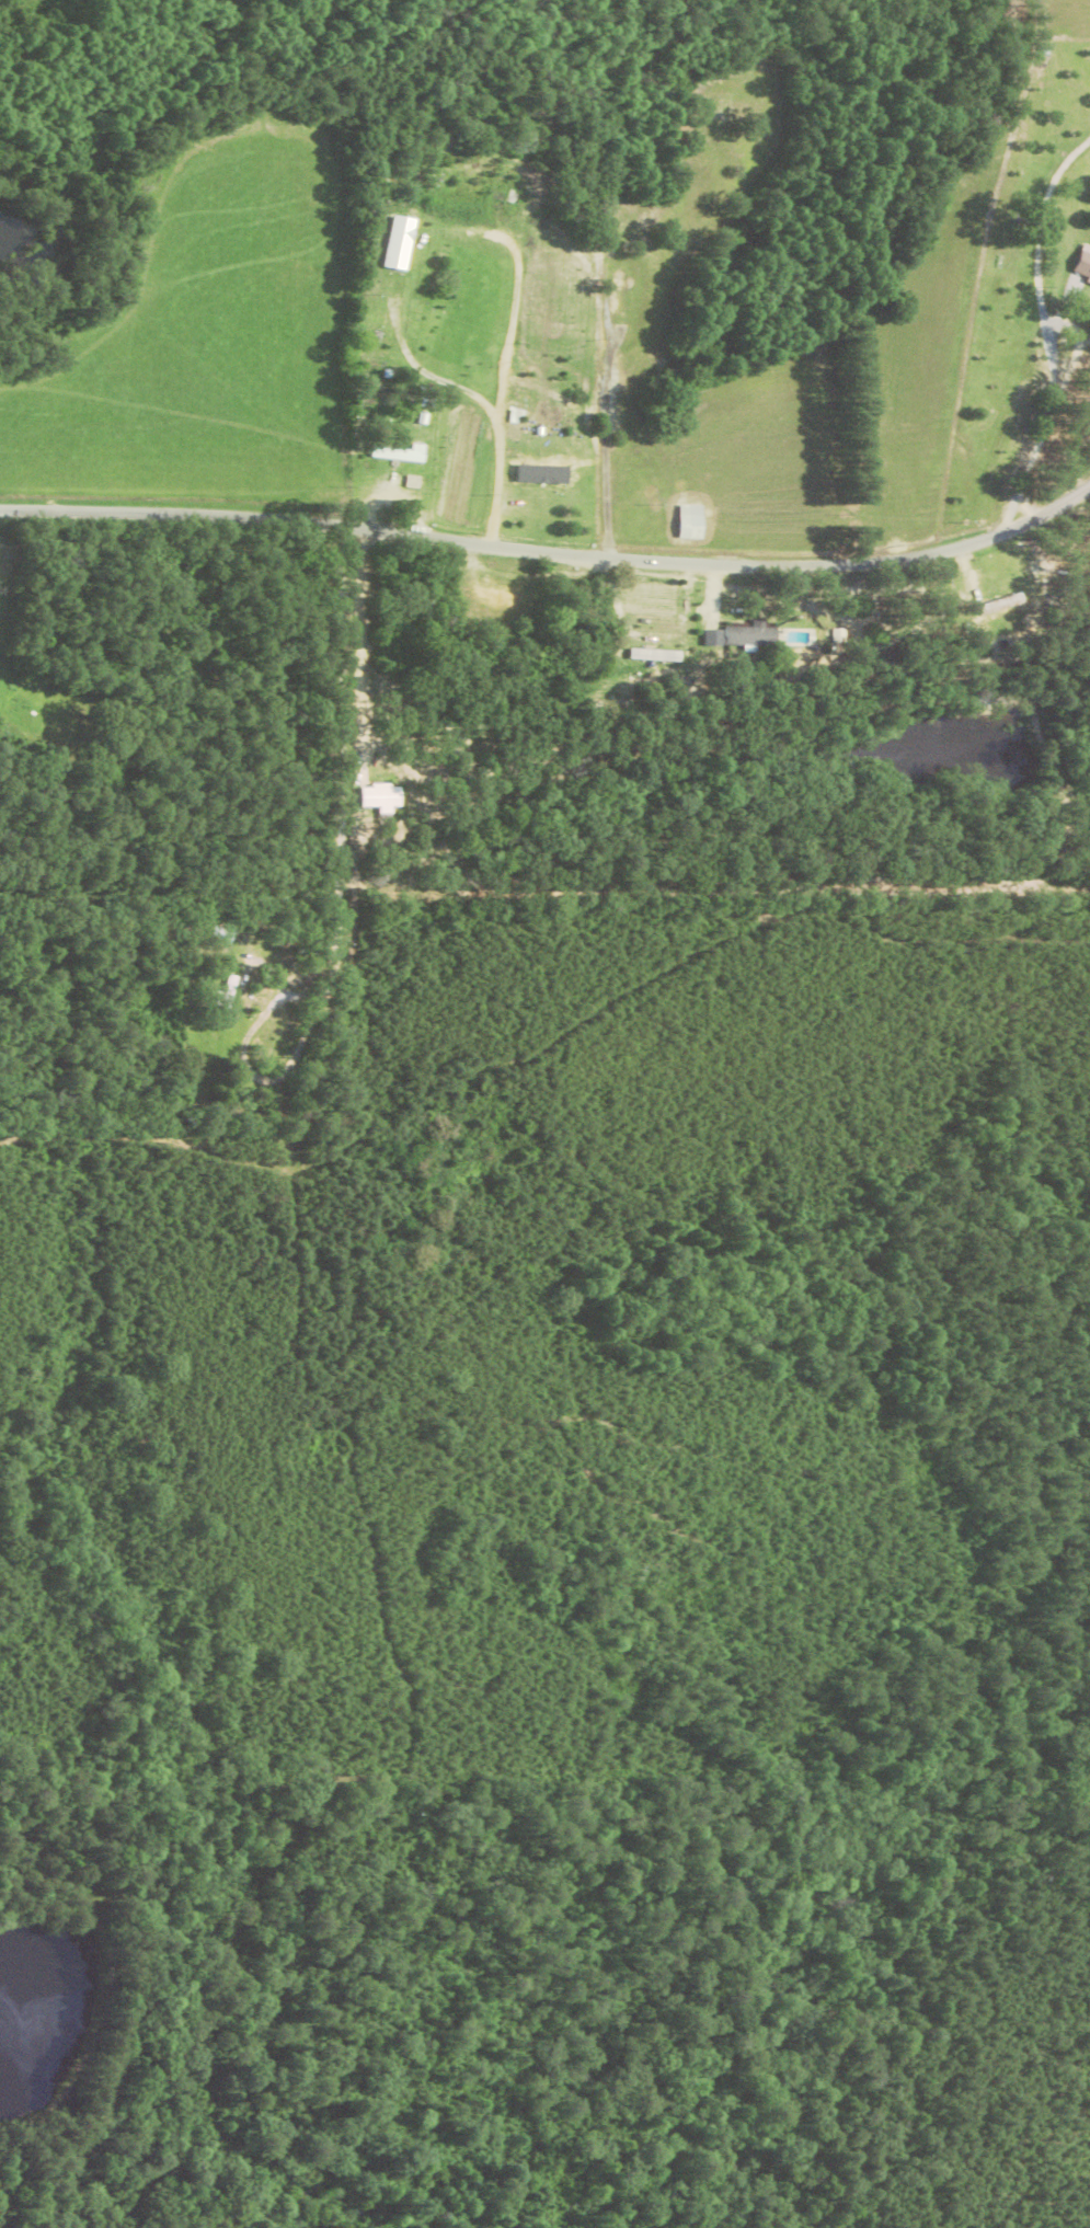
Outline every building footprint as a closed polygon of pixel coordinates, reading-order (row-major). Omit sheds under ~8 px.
[(407,270),(417,219),(394,214),(385,266),(407,270)] [(1081,246),(1068,275),(1089,284),(1089,250),(1081,246)] [(421,463),(421,451),(374,451),(374,463),(421,463)] [(575,463),(524,463),(524,473),(575,473),(575,463)] [(679,539),(703,539),(703,505),(679,505),(679,539)] [(778,647),(778,626),(723,625),(723,646),(778,647)] [(832,645),(846,645),(846,629),(832,629),(832,645)] [(235,978),(226,978),(226,991),(236,991),(235,978)]
